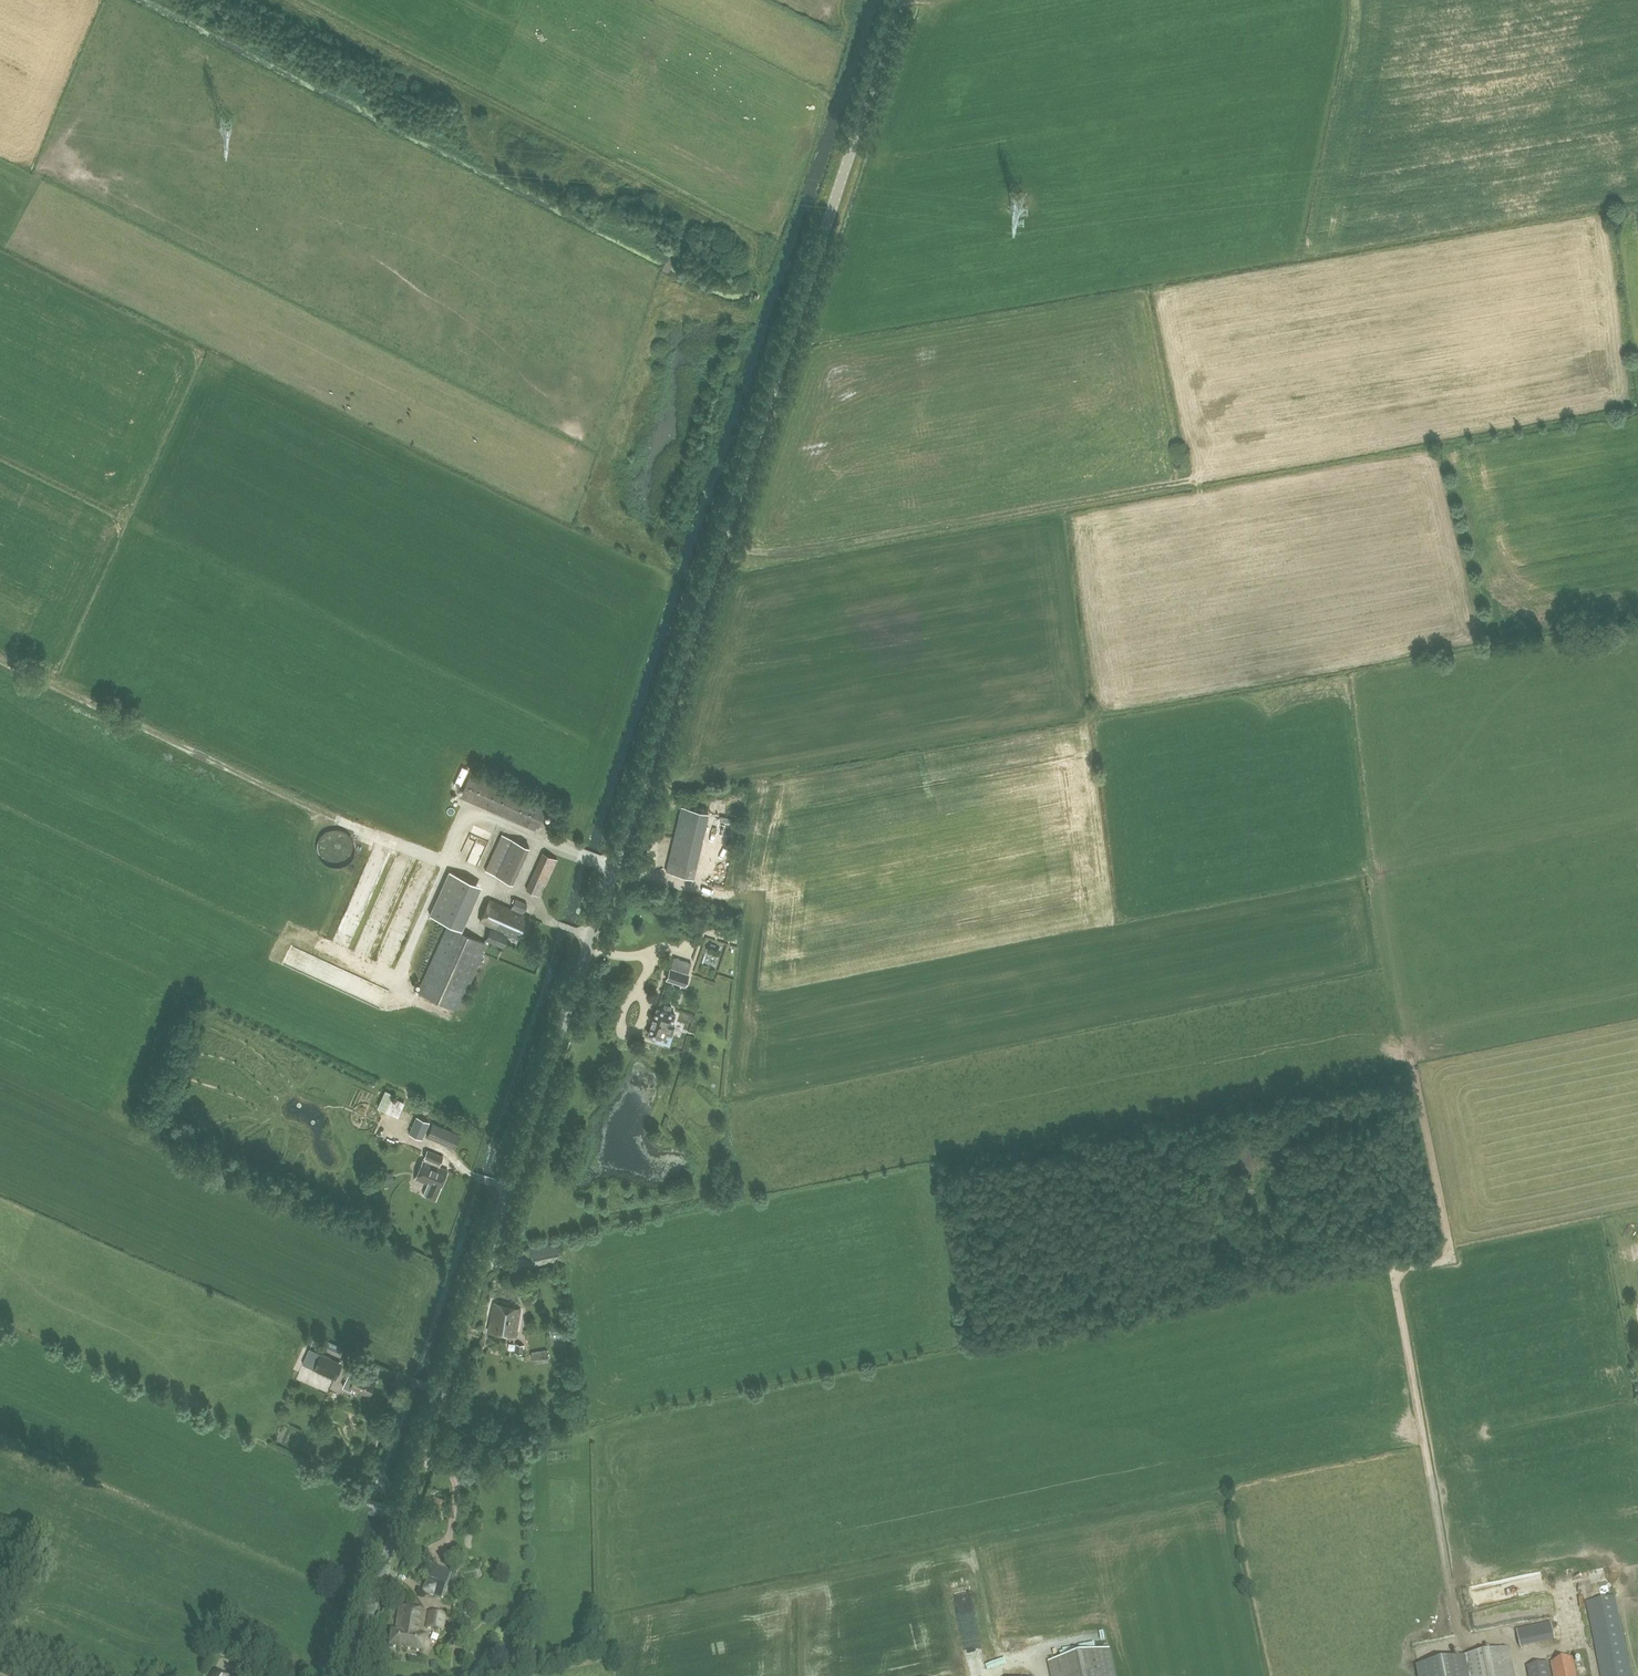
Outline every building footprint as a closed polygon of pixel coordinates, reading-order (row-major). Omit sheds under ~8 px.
[(665,509),(663,516),(676,520),(678,514),(665,509)] [(547,806),(471,772),(460,796),(536,829),(547,806)] [(440,818),(447,821),(456,804),(448,800),(440,818)] [(666,871),(693,877),(709,810),(682,804),(666,871)] [(457,854),(464,856),(471,835),(464,833),(457,854)] [(513,883),(530,846),(501,833),(484,869),(513,883)] [(540,895),(557,858),(543,852),(526,888),(540,895)] [(446,868),(428,913),(461,926),(479,881),(446,868)] [(408,885),(389,936),(402,941),(421,890),(408,885)] [(367,897),(351,890),(327,942),(343,950),(367,897)] [(516,898),(511,909),(522,914),(527,903),(516,898)] [(522,914),(511,909),(490,899),(480,920),(519,938),(529,917),(522,914)] [(443,922),(416,991),(457,1006),(479,948),(496,954),(502,937),(485,931),(483,937),(443,922)] [(704,925),(698,923),(694,934),(700,936),(704,925)] [(684,984),(687,973),(669,967),(666,978),(684,984)] [(670,1031),(673,1021),(671,1021),(674,1013),(668,1011),(670,1004),(664,1002),(662,1009),(656,1007),(647,1033),(655,1035),(665,1038),(668,1030),(670,1031)] [(389,1086),(381,1102),(402,1112),(410,1096),(389,1086)] [(421,1138),(428,1122),(417,1117),(410,1133),(421,1138)] [(461,1135),(433,1122),(427,1136),(455,1148),(461,1135)] [(427,1149),(423,1159),(416,1177),(428,1183),(423,1194),(435,1199),(447,1169),(439,1165),(443,1155),(427,1149)] [(378,1185),(394,1180),(392,1172),(376,1176),(378,1185)] [(1629,1242),(1631,1254),(1637,1253),(1637,1240),(1629,1242)] [(539,1247),(530,1249),(532,1259),(541,1258),(539,1247)] [(494,1303),(489,1330),(516,1336),(522,1308),(494,1303)] [(549,1328),(551,1335),(559,1332),(558,1326),(549,1328)] [(330,1333),(327,1339),(343,1346),(346,1340),(330,1333)] [(523,1344),(516,1343),(515,1352),(522,1353),(523,1344)] [(546,1348),(531,1351),(533,1363),(548,1360),(546,1348)] [(313,1368),(335,1378),(342,1362),(321,1353),(313,1368)] [(357,1371),(351,1385),(368,1394),(375,1379),(357,1371)] [(435,1544),(438,1553),(447,1550),(444,1541),(435,1544)] [(436,1585),(433,1594),(441,1597),(450,1571),(432,1565),(427,1582),(436,1585)] [(433,1596),(433,1594),(436,1585),(427,1582),(426,1581),(422,1592),(433,1596)] [(1617,1606),(1614,1596),(1587,1601),(1588,1606),(1602,1675),(1631,1675),(1617,1606)] [(429,1612),(426,1612),(399,1608),(396,1631),(392,1631),(389,1646),(423,1651),(425,1636),(426,1628),(429,1612)] [(445,1613),(431,1611),(429,1628),(443,1630),(445,1613)] [(1555,1641),(1551,1622),(1516,1629),(1520,1648),(1555,1641)] [(1465,1657),(1469,1675),(1513,1675),(1507,1648),(1465,1657)] [(1051,1675),(1115,1675),(1109,1649),(1048,1662),(1051,1675)] [(1418,1675),(1469,1675),(1465,1657),(1417,1667),(1418,1675)] [(1554,1675),(1576,1675),(1573,1657),(1551,1662),(1554,1675)] [(1547,1662),(1527,1666),(1529,1675),(1550,1675),(1547,1662)]
